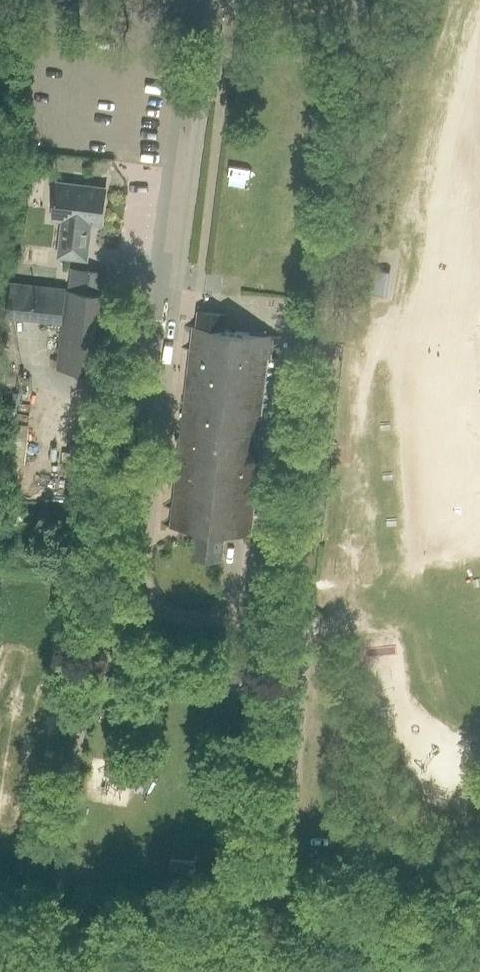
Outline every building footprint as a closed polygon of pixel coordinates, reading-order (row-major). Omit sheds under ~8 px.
[(102,223),(105,189),(56,184),(52,217),(63,218),(58,256),(87,259),(91,222),(102,223)] [(392,270),(377,268),(373,292),(389,294),(392,270)] [(101,373),(110,294),(66,290),(57,369),(101,373)] [(172,526),(180,527),(193,529),(191,557),(223,560),(225,533),(244,535),(252,536),(262,448),(259,447),(268,358),(272,359),(274,335),(194,327),(172,526)] [(246,597),(263,599),(268,553),(251,551),(246,597)] [(171,858),(171,869),(197,871),(197,860),(171,858)] [(426,971),(448,971),(444,963),(426,971)]
